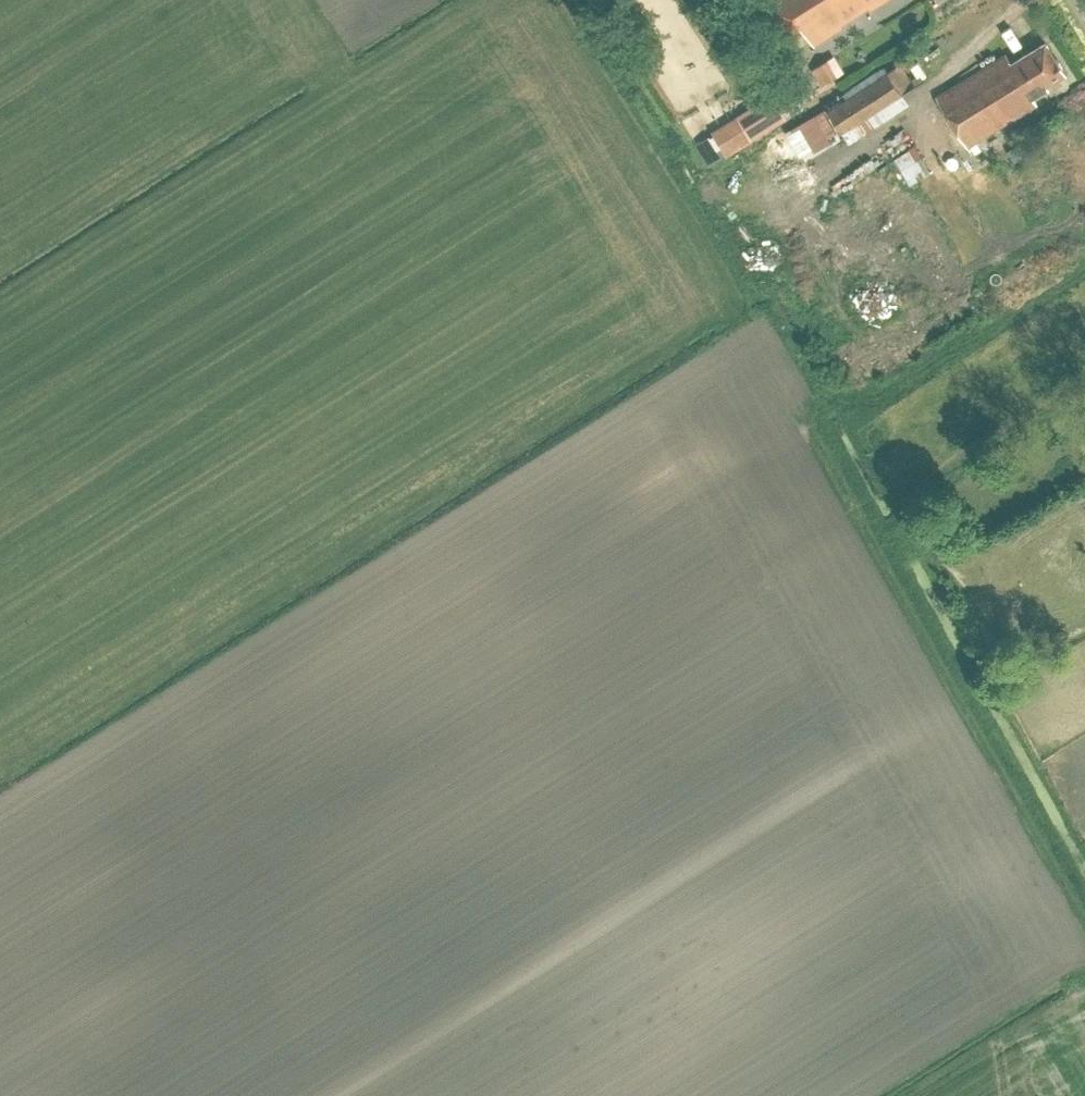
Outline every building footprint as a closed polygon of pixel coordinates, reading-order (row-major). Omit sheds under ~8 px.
[(809,0),(771,0),(781,18),(809,0)] [(781,18),(790,32),(801,25),(815,45),(886,0),(809,0),(781,18)] [(1055,57),(1046,41),(1013,61),(1006,53),(936,97),(967,147),(1039,103),(1035,97),(1050,87),(1048,84),(1068,72),(1058,55),(1055,57)] [(813,82),(838,69),(829,52),(804,65),(813,82)] [(836,143),(901,103),(878,66),(814,106),(836,143)] [(738,116),(752,138),(786,117),(772,95),(738,116)] [(936,179),(930,170),(915,144),(894,157),(851,184),(891,245),(966,197),(950,170),(936,179)]
